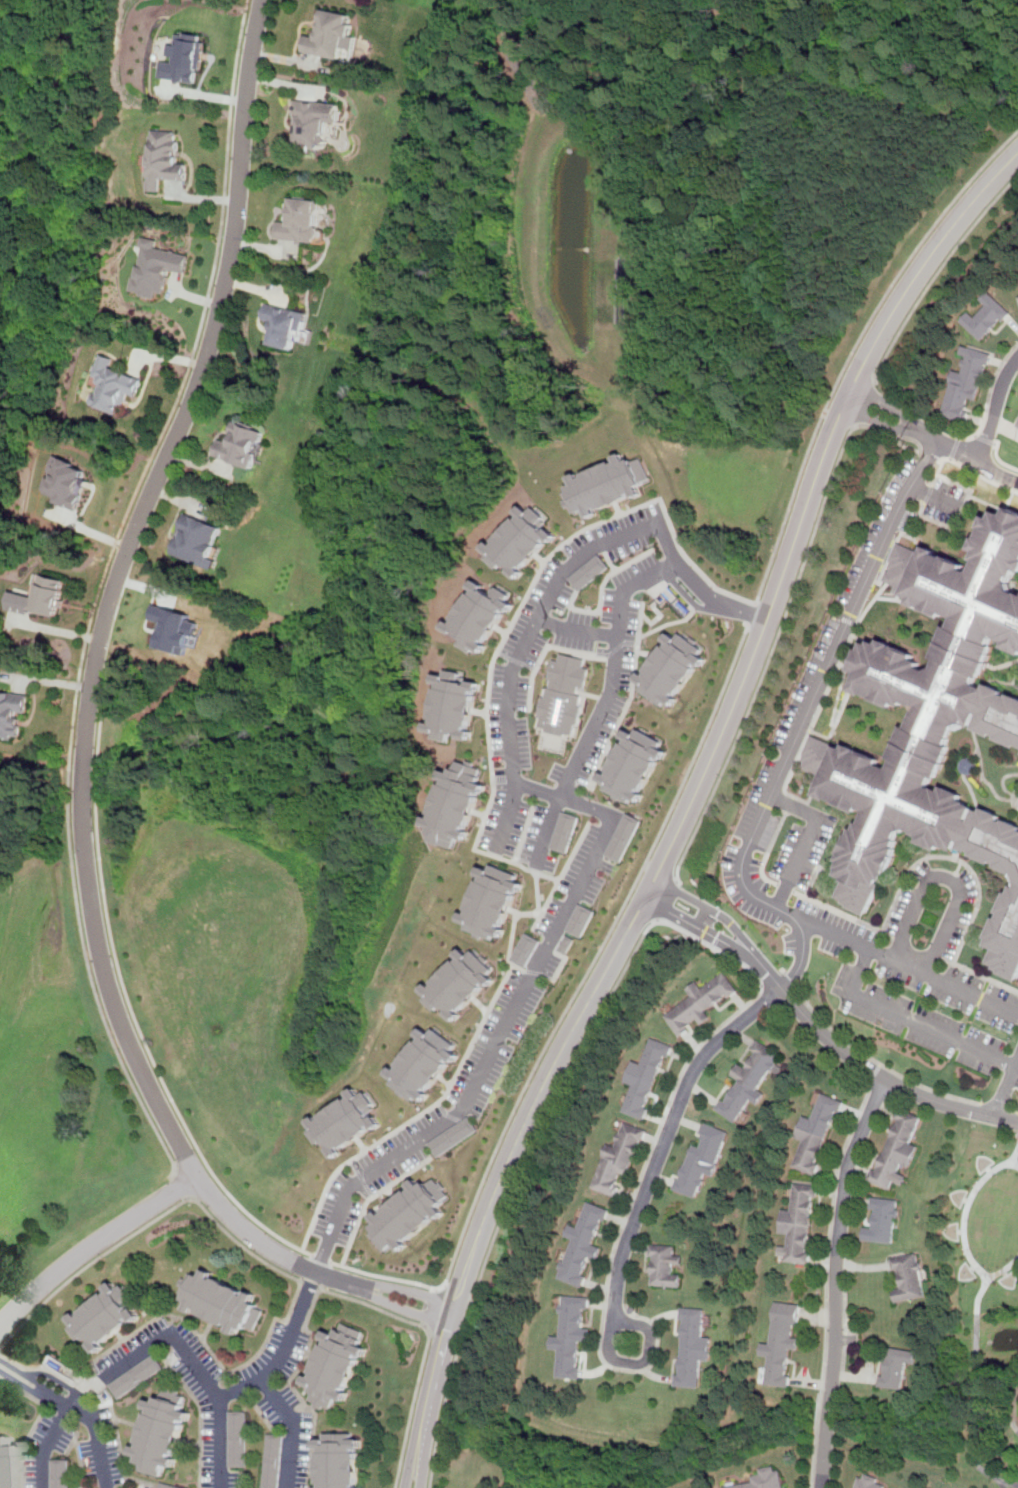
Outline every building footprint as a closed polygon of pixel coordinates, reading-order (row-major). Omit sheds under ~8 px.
[(350,49),(357,14),(323,8),(318,36),(305,34),(302,51),(343,58),(344,48),(350,49)] [(205,44),(201,70),(195,69),(194,72),(196,73),(195,83),(157,77),(159,61),(171,63),(172,57),(165,56),(167,44),(173,45),(174,35),(199,39),(198,43),(205,44)] [(328,122),(340,123),(341,101),(296,99),(294,145),(326,146),(328,122)] [(179,130),(149,129),(145,190),(160,190),(160,179),(186,180),(187,162),(177,161),(179,130)] [(319,202),(292,200),(289,223),(280,222),(278,238),(312,242),(318,238),(319,228),(315,226),(319,202)] [(154,248),(190,256),(186,274),(169,270),(164,294),(156,292),(154,299),(138,295),(139,293),(129,290),(132,277),(135,278),(142,248),(139,247),(141,238),(156,242),(154,248)] [(970,312),(961,321),(982,342),(1011,311),(990,291),(981,300),(988,306),(976,318),(970,312)] [(268,344),(291,350),(296,330),(302,332),(307,314),(267,304),(263,320),(274,323),(268,344)] [(943,414),(964,420),(970,399),(977,401),(987,366),(990,366),(993,354),(962,346),(960,354),(967,356),(963,373),(953,370),(950,381),(952,382),(943,414)] [(138,397),(144,380),(110,369),(113,359),(99,354),(91,375),(97,376),(97,382),(89,405),(116,415),(124,392),(138,397)] [(265,434),(235,423),(229,441),(219,438),(213,456),(252,470),(258,454),(251,452),(254,443),(261,445),(265,434)] [(642,457),(651,478),(644,481),(645,483),(640,485),(644,493),(635,497),(633,491),(628,494),(629,496),(601,508),(601,507),(596,508),(599,513),(591,517),(587,509),(581,511),(580,509),(574,512),(571,506),(567,507),(563,499),(567,498),(565,491),(572,488),(571,486),(576,484),(572,476),(581,472),(583,478),(588,476),(586,472),(614,460),(616,464),(620,462),(617,456),(625,452),(628,460),(633,458),(634,460),(642,457)] [(74,468),(86,473),(78,493),(84,495),(77,511),(55,502),(57,495),(44,490),(50,474),(49,473),(55,456),(75,464),(74,468)] [(559,534),(553,541),(549,537),(546,540),(548,542),(528,567),(525,564),(522,567),(526,571),(520,577),(512,570),(514,567),(512,565),(511,567),(505,562),(501,567),(489,558),(493,553),(486,547),(492,540),(497,544),(499,541),(498,540),(518,515),(522,518),(524,514),(520,511),(526,504),(533,509),(535,506),(550,517),(544,524),(549,529),(551,527),(559,534)] [(220,529),(195,520),(193,526),(181,522),(171,553),(203,565),(202,568),(212,571),(216,559),(210,557),(220,529)] [(570,577),(580,590),(610,566),(600,553),(570,577)] [(65,581),(40,574),(33,599),(10,593),(6,608),(28,615),(29,611),(55,618),(65,581)] [(489,644),(485,652),(477,647),(474,651),(462,644),(466,636),(458,631),(457,633),(447,628),(452,619),(457,622),(460,619),(457,617),(475,591),(478,592),(479,589),(475,586),(480,578),(490,585),(488,588),(496,593),(501,585),(514,594),(510,599),(517,603),(513,611),(507,608),(505,612),(508,613),(492,640),(487,638),(486,641),(489,644)] [(190,613),(154,604),(151,618),(160,621),(154,646),(186,654),(191,633),(186,632),(190,613)] [(641,688),(663,705),(667,700),(673,705),(679,697),(674,693),(676,691),(679,693),(698,667),(696,665),(698,662),(703,666),(709,658),(701,653),(705,648),(682,631),(678,636),(672,632),(667,639),(671,642),(668,645),(666,644),(647,669),(649,671),(647,674),(642,671),(637,678),(644,684),(641,688)] [(546,730),(565,735),(565,732),(573,734),(576,723),(578,724),(583,705),(580,704),(583,694),(577,692),(579,685),(586,687),(591,668),(585,666),(587,658),(562,652),(560,660),(554,659),(549,677),(553,678),(551,687),(548,686),(546,696),(544,695),(539,714),(542,715),(539,726),(547,728),(546,730)] [(472,679),(483,682),(481,690),(476,689),(474,694),(479,695),(471,725),(469,725),(468,729),(474,730),(472,738),(461,735),(462,733),(451,730),(449,741),(435,737),(437,732),(428,729),(430,721),(435,723),(436,718),(433,717),(440,686),(443,687),(444,682),(438,681),(440,672),(447,674),(449,669),(466,673),(464,680),(472,682),(472,679)] [(20,737),(21,722),(16,721),(17,713),(25,714),(27,692),(0,689),(0,735),(20,737)] [(639,727),(663,741),(661,746),(668,750),(664,758),(659,755),(656,760),(659,761),(644,788),(641,787),(640,790),(644,793),(639,801),(632,796),(629,801),(605,788),(608,783),(601,779),(606,771),(610,773),(612,770),(610,769),(625,741),(628,743),(630,739),(625,736),(629,728),(637,732),(639,727)] [(1004,816),(1017,822),(1017,880),(1015,872),(1014,873),(996,865),(998,862),(992,859),(991,862),(971,853),(972,851),(967,848),(966,850),(958,846),(961,840),(957,838),(952,849),(945,846),(945,847),(938,845),(936,849),(916,840),(919,835),(913,832),(913,831),(906,827),(898,830),(895,837),(897,839),(894,846),(897,847),(893,854),(895,855),(886,872),(885,872),(881,879),(879,878),(877,882),(880,884),(864,915),(846,906),(847,904),(842,901),(843,899),(836,896),(843,880),(841,880),(842,877),(835,874),(837,868),(836,867),(839,861),(837,859),(840,852),(838,852),(848,831),(849,832),(852,825),(855,827),(858,820),(861,822),(865,811),(865,809),(858,806),(856,811),(836,802),(836,800),(827,797),(826,799),(814,793),(821,775),(802,767),(806,759),(803,758),(805,753),(804,752),(811,734),(842,747),(844,743),(856,748),(855,750),(858,751),(858,749),(878,758),(876,762),(886,767),(888,766),(892,757),(888,755),(894,741),(941,761),(934,777),(931,775),(926,785),(932,788),(933,787),(940,789),(941,785),(961,793),(959,798),(966,801),(965,803),(972,805),(966,819),(969,820),(974,807),(980,809),(982,805),(1002,814),(1000,818),(1003,819),(1004,816)] [(432,840),(453,847),(455,840),(458,841),(460,836),(468,838),(471,830),(465,828),(466,825),(469,826),(480,795),(477,794),(479,790),(484,792),(487,784),(480,781),(482,775),(480,775),(482,768),(461,760),(458,767),(455,766),(454,772),(445,768),(442,778),(448,780),(447,783),(443,782),(432,812),(435,813),(434,817),(428,815),(425,823),(433,826),(432,831),(435,832),(432,840)] [(579,816),(567,853),(551,848),(563,810),(579,816)] [(604,854),(620,862),(642,819),(626,811),(604,854)] [(494,863),(519,874),(517,879),(525,883),(522,891),(517,889),(515,892),(518,893),(505,922),(503,922),(501,926),(506,928),(503,936),(495,933),(493,938),(484,934),(482,938),(475,935),(476,931),(467,927),(470,922),(462,918),(465,911),(470,913),(472,909),(470,908),(482,879),(485,880),(487,875),(482,873),(485,866),(492,869),(494,863)] [(1013,884),(1017,886),(1017,980),(1017,982),(997,973),(998,970),(993,967),(995,965),(987,962),(994,947),(987,943),(989,937),(987,936),(995,917),(998,918),(1001,911),(998,910),(1007,890),(1010,891),(1013,884)] [(567,934),(559,949),(567,953),(575,938),(567,934)] [(461,1013),(455,1020),(447,1013),(450,1010),(442,1003),(437,1009),(425,999),(429,994),(423,989),(430,982),(435,986),(437,983),(435,982),(457,958),(459,960),(462,957),(458,954),(464,947),(471,952),(474,949),(495,967),(490,973),(496,978),(490,986),(485,982),(483,985),(485,986),(461,1013)] [(693,998),(666,1013),(678,1034),(712,1016),(707,1008),(738,991),(728,972),(702,986),(699,981),(687,987),(693,998)] [(392,1082),(414,1100),(418,1095),(424,1100),(430,1093),(425,1089),(428,1086),(430,1088),(450,1064),(447,1062),(450,1058),(454,1061),(460,1054),(453,1049),(456,1044),(434,1027),(430,1031),(424,1026),(418,1034),(423,1038),(420,1041),(418,1039),(399,1063),(401,1064),(399,1068),(395,1065),(388,1073),(395,1078),(392,1082)] [(624,1111),(647,1118),(671,1043),(651,1036),(643,1062),(632,1059),(625,1082),(633,1084),(624,1111)] [(782,1055),(760,1041),(745,1066),(740,1063),(732,1076),(737,1079),(718,1110),(737,1121),(751,1098),(759,1103),(766,1092),(761,1089),(782,1055)] [(309,1130),(318,1143),(325,1138),(331,1147),(329,1148),(334,1157),(342,1152),(339,1147),(343,1144),(345,1147),(371,1130),(368,1126),(372,1124),(375,1129),(383,1124),(376,1114),(373,1116),(368,1108),(376,1103),(367,1090),(362,1093),(357,1086),(349,1092),(352,1097),(349,1099),(348,1097),(322,1114),(324,1117),(319,1120),(316,1115),(309,1120),(314,1127),(309,1130)] [(840,1098),(821,1093),(814,1118),(803,1115),(797,1138),(803,1140),(795,1167),(819,1174),(840,1098)] [(921,1115),(898,1107),(873,1182),(891,1188),(894,1180),(903,1183),(907,1174),(899,1171),(902,1163),(911,1167),(919,1144),(912,1142),(921,1115)] [(631,1176),(646,1127),(625,1121),(617,1146),(606,1142),(592,1187),(616,1195),(622,1173),(631,1176)] [(715,1176),(730,1130),(706,1122),(700,1142),(692,1140),(676,1190),(698,1197),(706,1173),(715,1176)] [(369,1233),(385,1250),(394,1243),(401,1250),(408,1244),(405,1239),(435,1214),(438,1218),(445,1212),(439,1205),(449,1196),(443,1190),(447,1186),(441,1180),(438,1183),(434,1177),(428,1182),(426,1180),(422,1184),(416,1177),(409,1183),(413,1188),(409,1191),(407,1188),(384,1208),(386,1211),(382,1214),(378,1210),(372,1215),(378,1222),(374,1226),(375,1228),(369,1233)] [(778,1260),(810,1263),(817,1184),(795,1182),(793,1210),(783,1209),(780,1232),(790,1232),(789,1244),(780,1243),(778,1260)] [(898,1198),(875,1197),(872,1226),(865,1226),(864,1240),(895,1242),(898,1198)] [(559,1278),(581,1285),(591,1256),(598,1259),(602,1246),(595,1244),(607,1207),(588,1200),(579,1227),(569,1224),(566,1235),(572,1237),(559,1278)] [(679,1286),(680,1265),(683,1265),(683,1254),(674,1254),(675,1244),(652,1243),(650,1285),(679,1286)] [(893,1270),(899,1269),(902,1287),(894,1288),(897,1301),(927,1295),(919,1252),(890,1257),(893,1270)] [(191,1270),(180,1292),(187,1295),(185,1299),(190,1301),(187,1308),(194,1311),(197,1305),(204,1308),(202,1311),(226,1323),(228,1320),(235,1324),(232,1331),(236,1333),(240,1324),(256,1331),(268,1307),(254,1301),(258,1293),(249,1288),(247,1292),(246,1292),(247,1290),(216,1275),(215,1278),(213,1277),(215,1273),(207,1268),(203,1276),(191,1270)] [(114,1283),(109,1286),(114,1291),(107,1297),(105,1293),(83,1312),(85,1314),(80,1318),(77,1314),(72,1318),(77,1324),(71,1328),(81,1340),(87,1335),(91,1341),(93,1339),(94,1341),(90,1344),(98,1354),(106,1347),(103,1342),(104,1341),(105,1343),(130,1322),(128,1320),(131,1317),(135,1321),(142,1315),(135,1307),(138,1303),(123,1285),(119,1289),(114,1283)] [(558,1377),(580,1378),(581,1339),(591,1340),(591,1327),(586,1327),(587,1296),(563,1295),(561,1336),(551,1335),(551,1348),(559,1348),(558,1377)] [(766,1384),(788,1386),(791,1348),(798,1349),(800,1336),(793,1335),(794,1324),(799,1325),(801,1303),(775,1300),(772,1343),(762,1342),(761,1354),(769,1354),(766,1384)] [(701,1359),(711,1360),(712,1336),(703,1336),(704,1307),(682,1307),(679,1386),(700,1387),(701,1359)] [(309,1375),(306,1382),(313,1385),(310,1392),(312,1393),(310,1399),(316,1402),(315,1405),(323,1409),(325,1406),(332,1410),(338,1396),(346,1400),(349,1392),(345,1390),(345,1386),(350,1388),(361,1359),(359,1357),(360,1354),(366,1356),(369,1347),(363,1345),(368,1331),(344,1321),(341,1329),(339,1327),(336,1334),(330,1331),(327,1336),(334,1339),(330,1348),(326,1346),(315,1371),(317,1372),(315,1378),(309,1375)] [(917,1350),(886,1346),(881,1386),(903,1389),(906,1361),(916,1362),(917,1350)] [(110,1384),(155,1353),(165,1368),(120,1399),(110,1384)] [(150,1397),(147,1407),(152,1409),(151,1413),(149,1412),(140,1441),(142,1442),(141,1447),(135,1445),(133,1453),(142,1456),(141,1460),(142,1461),(140,1469),(163,1477),(167,1464),(176,1466),(178,1458),(173,1456),(173,1454),(176,1454),(185,1423),(182,1423),(184,1417),(190,1419),(192,1411),(184,1408),(188,1395),(180,1393),(181,1389),(172,1386),(171,1390),(165,1388),(162,1396),(160,1395),(158,1400),(150,1397)] [(230,1410),(231,1467),(248,1466),(248,1410),(230,1410)] [(318,1447),(321,1447),(322,1487),(317,1487),(364,1487),(364,1486),(356,1486),(356,1482),(359,1482),(358,1449),(363,1449),(363,1436),(355,1437),(355,1431),(325,1432),(325,1438),(318,1438),(318,1447)] [(287,1435),(280,1487),(261,1487),(267,1433),(287,1435)] [(12,1486),(14,1486),(13,1454),(9,1454),(9,1448),(15,1448),(15,1442),(6,1442),(6,1436),(0,1436),(0,1487),(13,1487),(12,1486)] [(53,1487),(71,1487),(70,1459),(52,1459),(53,1487)] [(787,1471),(779,1473),(777,1464),(753,1469),(755,1481),(721,1486),(721,1487),(790,1487),(787,1471)] [(887,1478),(862,1470),(856,1487),(883,1487),(887,1478)] [(159,1487),(189,1487),(161,1480),(159,1487)]
